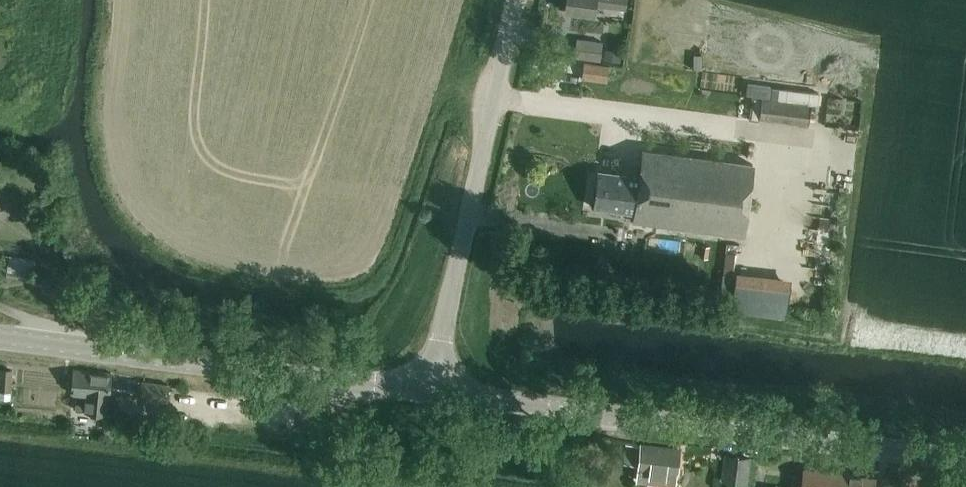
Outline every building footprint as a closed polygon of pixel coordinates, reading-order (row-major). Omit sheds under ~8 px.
[(567,11),(596,15),(597,6),(627,11),(629,0),(568,0),(567,11)] [(602,45),(578,42),(576,59),(600,62),(602,45)] [(604,60),(620,62),(622,51),(605,49),(604,60)] [(584,62),(582,79),(607,82),(609,66),(609,65),(595,63),(586,62),(584,62)] [(748,84),(746,95),(778,99),(779,88),(748,84)] [(780,86),(778,101),(812,105),(815,105),(817,91),(780,86)] [(763,99),(760,119),(810,125),(812,105),(778,101),(763,99)] [(744,236),(754,165),(644,151),(640,178),(600,173),(598,189),(594,189),(592,207),(636,212),(635,222),(744,236)] [(702,246),(700,258),(708,259),(710,247),(702,246)] [(35,256),(10,253),(10,255),(9,260),(7,276),(32,279),(35,256)] [(736,268),(731,309),(786,316),(792,275),(736,268)] [(509,313),(500,312),(498,327),(506,328),(509,313)] [(0,371),(0,390),(13,391),(14,370),(0,369),(0,371)] [(73,393),(78,393),(76,410),(108,413),(112,374),(75,371),(73,393)] [(142,382),(140,399),(166,403),(169,385),(142,382)] [(630,444),(628,460),(641,461),(638,479),(673,484),(675,471),(676,472),(679,449),(643,445),(643,446),(630,444)] [(751,458),(726,454),(723,480),(747,483),(751,458)] [(842,472),(805,468),(804,476),(793,475),(792,486),(838,486),(842,472)] [(838,486),(872,486),(873,476),(842,472),(838,486)]
